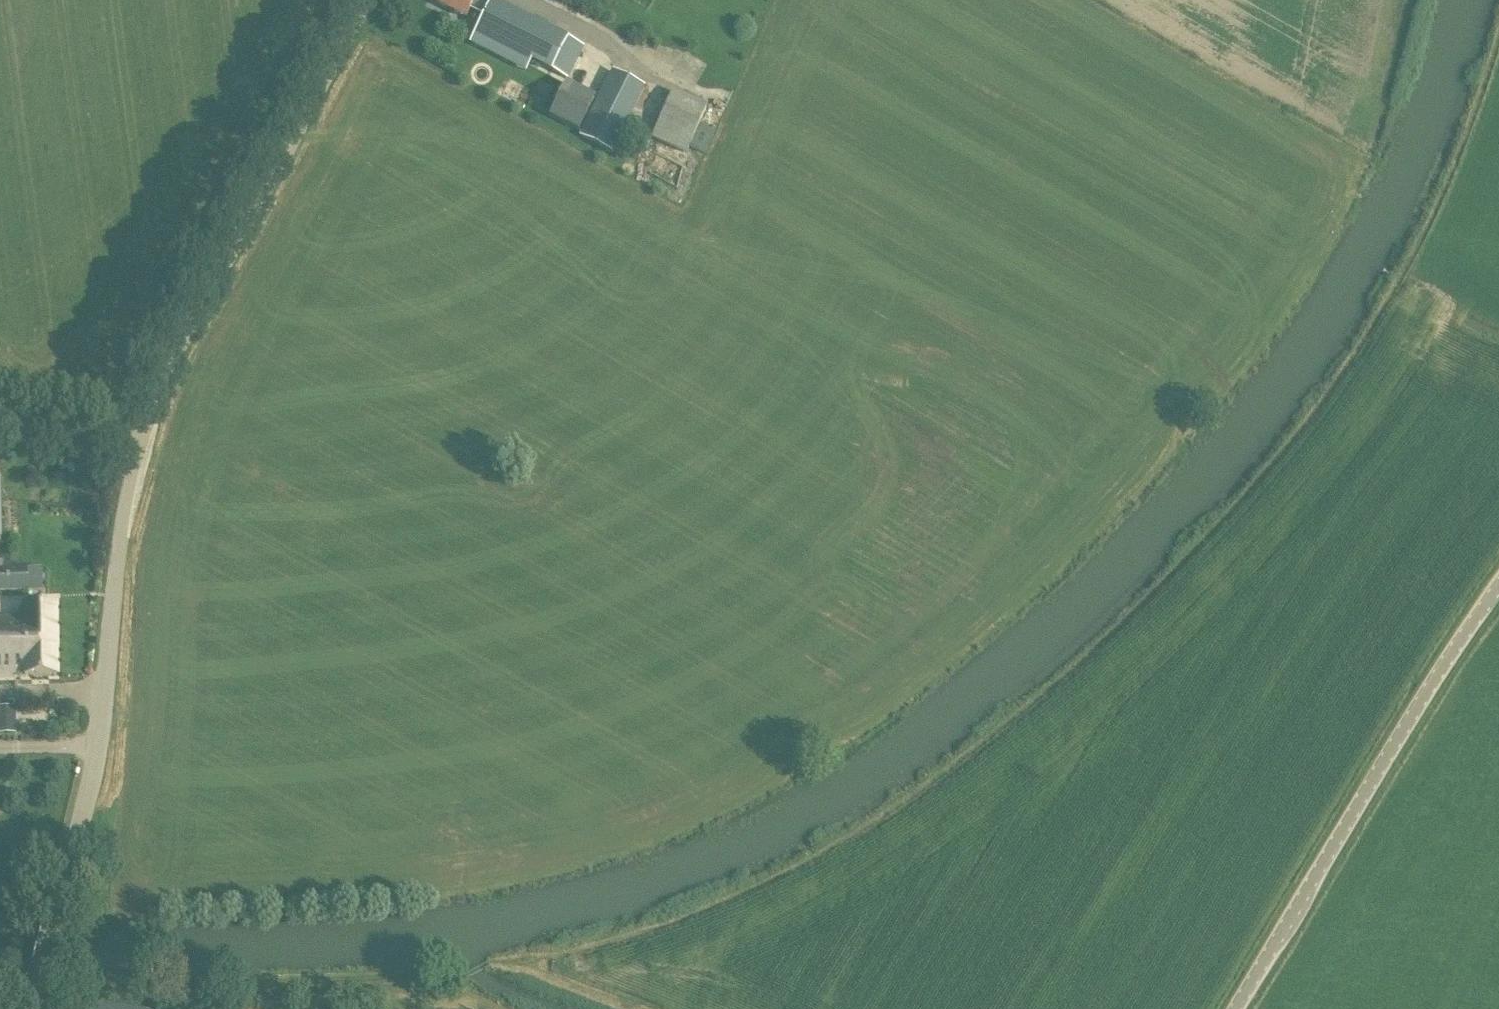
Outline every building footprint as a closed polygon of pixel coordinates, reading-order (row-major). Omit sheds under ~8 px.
[(584,48),(493,0),(435,0),(434,2),(466,19),(471,10),(484,16),(476,32),(568,79),(584,48)] [(645,87),(612,70),(579,136),(612,153),(645,87)] [(566,81),(549,116),(579,131),(596,97),(566,81)] [(673,91),(651,137),(686,153),(689,147),(704,155),(715,132),(699,124),(707,107),(673,91)] [(10,569),(10,554),(0,554),(0,591),(27,591),(27,568),(10,569)] [(0,615),(0,677),(23,676),(23,677),(58,676),(56,602),(22,604),(22,615),(0,615)] [(15,710),(0,710),(0,734),(15,734),(15,710)]
